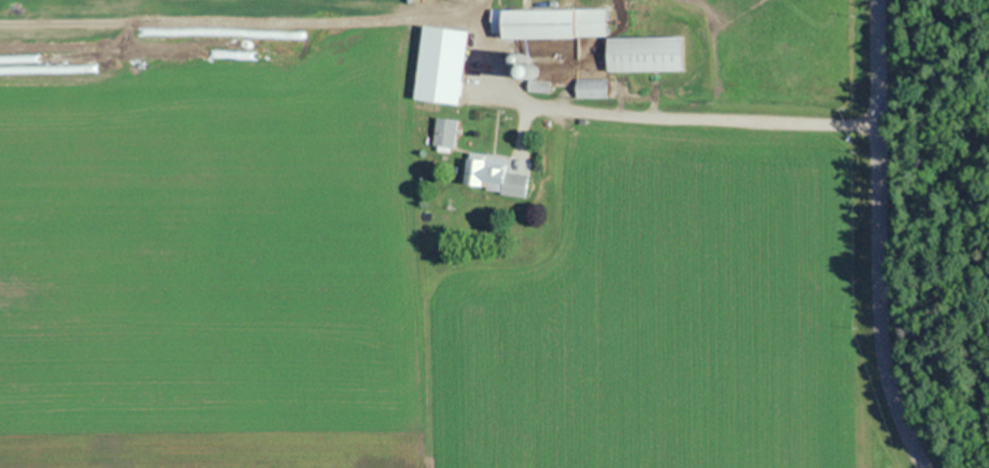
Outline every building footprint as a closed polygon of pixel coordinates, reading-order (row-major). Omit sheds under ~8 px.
[(605,39),(605,10),(490,11),(490,33),(502,33),(502,39),(605,39)] [(478,27),(453,24),(446,79),(454,80),(450,107),(467,110),(478,27)] [(606,73),(681,73),(681,38),(606,38),(606,73)] [(549,93),(549,81),(527,81),(527,93),(549,93)] [(575,99),(607,99),(607,82),(575,82),(575,99)] [(454,148),(454,119),(434,119),(434,148),(454,148)] [(508,157),(468,152),(464,184),(500,189),(500,194),(525,197),(528,175),(506,172),(508,157)]
